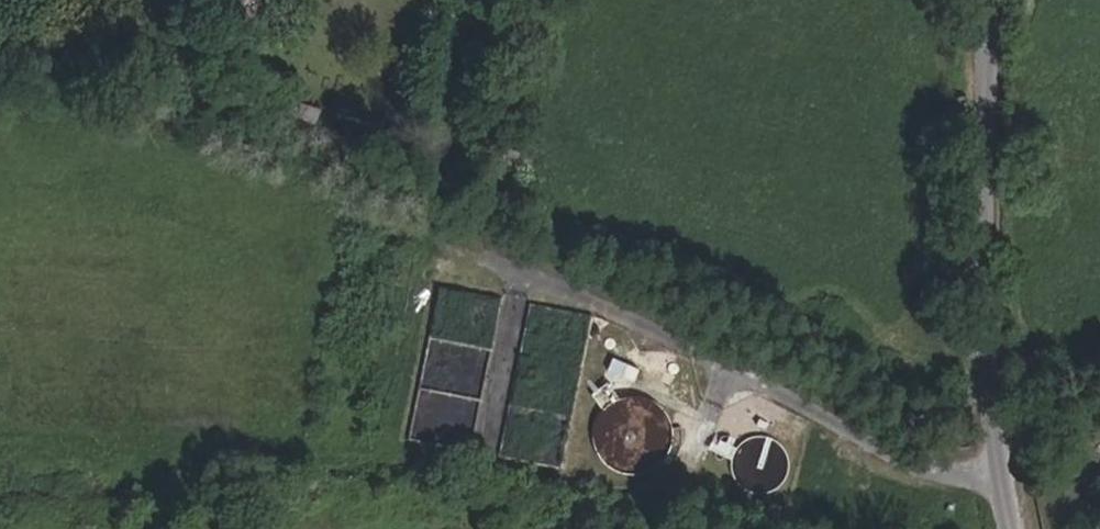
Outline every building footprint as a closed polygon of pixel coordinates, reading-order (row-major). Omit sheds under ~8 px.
[(336,119),(330,133),(361,146),(368,132),(336,119)] [(661,389),(675,394),(678,385),(664,380),(661,389)] [(619,381),(605,384),(609,403),(603,409),(598,415),(594,424),(593,429),(593,438),(594,444),(597,454),(604,462),(613,467),(621,470),(629,471),(634,470),(641,468),(647,466),(654,460),(660,454),(674,461),(677,457),(680,448),(682,440),(682,433),(680,422),(664,422),(660,412),(653,405),(645,400),(634,397),(627,397),(623,397),(619,381)]
